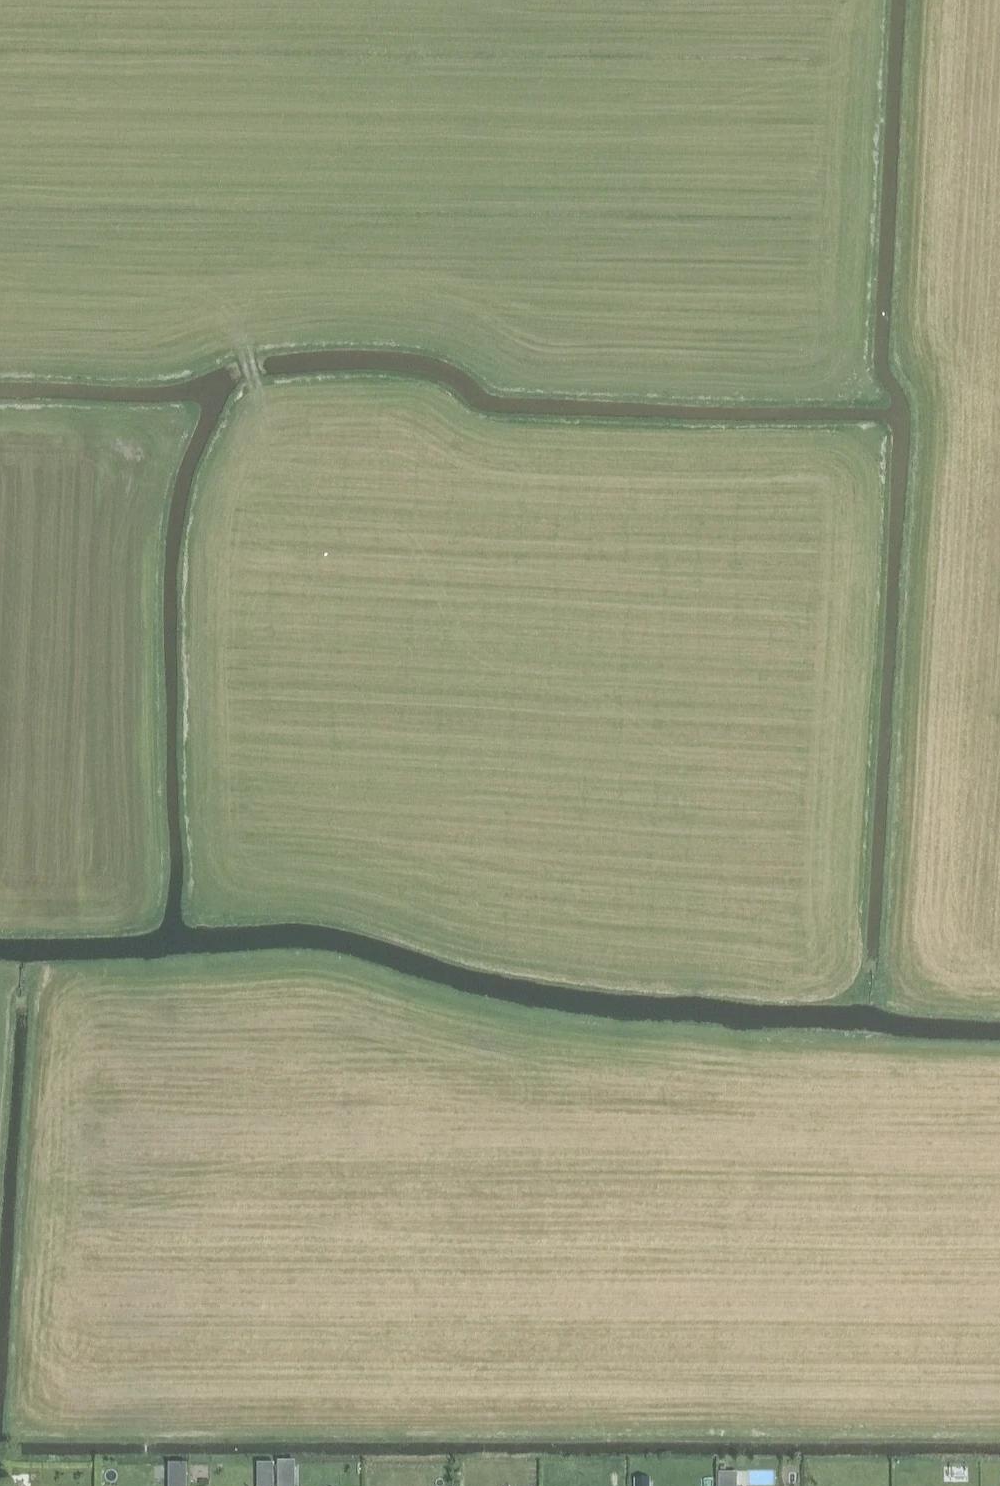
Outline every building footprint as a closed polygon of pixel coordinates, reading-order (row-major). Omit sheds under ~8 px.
[(273,1466),(259,1465),(259,1485),(273,1485),(273,1466)] [(167,1485),(187,1485),(187,1466),(167,1466),(167,1485)]
